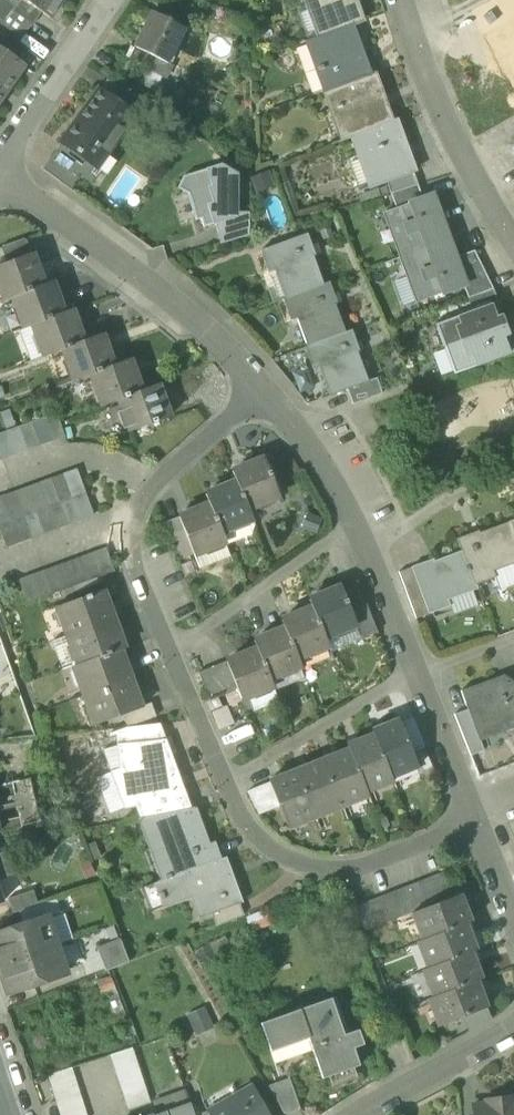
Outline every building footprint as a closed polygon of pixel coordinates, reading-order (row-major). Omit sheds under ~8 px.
[(26,21),(7,7),(12,0),(0,0),(0,24),(16,36),(26,21)] [(22,0),(12,0),(7,7),(26,21),(29,23),(38,10),(22,0)] [(61,0),(22,0),(38,10),(49,18),(61,0)] [(320,37),(352,25),(361,22),(353,0),(303,0),(305,6),(308,5),(320,37)] [(308,5),(305,6),(295,9),(307,41),(320,37),(308,5)] [(153,57),(167,64),(184,28),(154,13),(137,47),(136,48),(153,57)] [(324,71),(331,89),(368,76),(356,44),(359,43),(352,25),(320,37),(307,41),(306,42),(317,74),(324,71)] [(128,59),(147,69),(153,57),(136,48),(137,47),(132,45),(125,57),(128,59)] [(24,64),(0,48),(0,100),(24,64)] [(153,57),(147,69),(162,78),(167,81),(174,67),(167,64),(153,57)] [(119,72),(139,84),(147,69),(128,59),(119,72)] [(162,78),(147,69),(139,84),(154,92),(162,78)] [(348,140),(351,139),(394,123),(376,73),(368,76),(331,89),(323,92),(331,110),(336,108),(348,140)] [(99,91),(133,115),(140,106),(138,105),(141,101),(107,80),(99,91)] [(62,143),(80,156),(101,171),(106,175),(116,162),(106,154),(133,115),(99,91),(62,143)] [(174,122),(171,127),(183,135),(186,129),(174,122)] [(396,122),(394,123),(351,139),(357,157),(362,155),(373,187),(386,182),(411,173),(413,173),(404,149),(406,148),(396,122)] [(165,138),(177,145),(183,135),(171,127),(165,138)] [(71,169),(80,156),(62,143),(53,155),(71,169)] [(362,155),(357,157),(347,160),(359,192),(373,187),(362,155)] [(71,169),(80,175),(91,183),(101,171),(80,156),(71,169)] [(201,219),(203,228),(215,224),(236,218),(236,215),(236,175),(220,165),(184,176),(177,188),(188,194),(196,221),(201,219)] [(269,171),(249,178),(255,194),(275,187),(269,171)] [(386,182),(390,194),(418,186),(413,173),(411,173),(386,182)] [(422,199),(418,186),(390,194),(395,209),(422,199)] [(386,212),(402,257),(447,241),(431,196),(422,199),(395,209),(386,212)] [(215,224),(220,244),(249,236),(249,213),(236,215),(236,218),(215,224)] [(276,272),(286,299),(324,285),(313,257),(316,256),(308,235),(262,252),(270,274),(276,272)] [(1,250),(6,263),(31,254),(26,241),(1,250)] [(454,258),(447,241),(402,257),(409,275),(419,302),(463,286),(464,286),(459,274),(454,258)] [(459,274),(481,266),(474,252),(454,258),(459,274)] [(14,296),(43,286),(31,254),(6,263),(0,265),(0,286),(5,300),(14,296)] [(463,286),(467,299),(493,290),(481,266),(459,274),(464,286),(463,286)] [(276,272),(270,274),(262,277),(272,304),(284,300),(286,299),(276,272)] [(419,302),(409,275),(391,281),(401,309),(419,302)] [(26,327),(34,324),(63,314),(52,283),(43,286),(14,296),(26,327)] [(331,283),(324,285),(286,299),(284,300),(292,322),(298,320),(308,347),(347,333),(337,305),(339,305),(331,283)] [(467,299),(472,311),(489,305),(489,306),(498,303),(493,290),(467,299)] [(435,325),(444,348),(503,326),(499,316),(494,318),(489,306),(489,305),(472,311),(435,325)] [(46,356),(65,349),(84,342),(73,310),(63,314),(34,324),(46,356)] [(34,324),(26,327),(18,330),(30,361),(46,356),(34,324)] [(503,326),(444,348),(454,375),(513,353),(513,350),(510,339),(502,341),(501,339),(507,337),(503,326)] [(351,331),(347,333),(308,347),(305,348),(312,369),(319,367),(329,396),(347,390),(367,382),(356,353),(358,352),(351,331)] [(76,380),(93,374),(114,366),(103,335),(84,342),(65,349),(76,380)] [(105,405),(121,399),(142,392),(130,360),(114,366),(93,374),(105,405)] [(307,368),(292,373),(299,394),(314,389),(307,368)] [(347,390),(352,405),(382,394),(376,378),(367,382),(347,390)] [(158,385),(142,392),(121,399),(133,432),(170,418),(158,385)] [(43,418),(53,441),(65,437),(56,413),(43,418)] [(43,418),(31,423),(40,446),(53,441),(43,418)] [(28,450),(40,446),(31,423),(19,427),(28,450)] [(15,455),(28,450),(19,427),(6,432),(15,455)] [(15,455),(6,432),(0,434),(0,454),(2,460),(15,455)] [(233,472),(237,482),(248,509),(279,497),(264,459),(233,472)] [(77,470),(64,475),(73,497),(85,492),(77,470)] [(64,475),(52,479),(60,501),(73,497),(64,475)] [(52,479),(39,484),(48,506),(60,501),(52,479)] [(210,505),(221,532),(252,520),(248,509),(237,482),(206,495),(210,505)] [(39,484),(27,488),(35,511),(48,506),(39,484)] [(27,488),(15,493),(23,516),(35,511),(27,488)] [(85,492),(73,497),(82,521),(94,516),(85,492)] [(15,493),(3,497),(12,521),(23,516),(15,493)] [(12,521),(3,497),(0,499),(0,525),(12,521)] [(69,526),(82,521),(73,497),(60,501),(69,526)] [(57,530),(69,526),(60,501),(48,506),(57,530)] [(193,555),(225,542),(221,532),(210,505),(178,518),(183,528),(193,554),(193,555)] [(44,535),(57,530),(48,506),(35,511),(44,535)] [(32,539),(44,535),(35,511),(23,516),(32,539)] [(301,528),(316,534),(323,519),(307,513),(301,528)] [(20,544),(32,539),(23,516),(12,521),(20,544)] [(254,526),(252,520),(221,532),(225,542),(226,545),(252,534),(254,526)] [(20,544),(12,521),(0,525),(0,531),(6,549),(20,544)] [(462,551),(474,585),(496,577),(494,571),(513,563),(513,540),(508,523),(480,534),(479,531),(457,539),(462,551)] [(170,534),(180,560),(193,554),(183,528),(170,534)] [(225,542),(193,555),(199,570),(231,557),(226,545),(225,542)] [(106,549),(94,553),(102,576),(114,572),(106,549)] [(476,589),(474,585),(462,551),(434,562),(433,560),(411,568),(428,614),(449,606),(447,600),(472,591),(476,589)] [(89,581),(102,576),(94,553),(81,558),(89,581)] [(77,585),(89,581),(81,558),(69,563),(77,585)] [(64,590),(77,585),(69,563),(56,568),(64,590)] [(496,577),(501,591),(513,586),(513,563),(494,571),(496,577)] [(52,595),(64,590),(56,568),(43,572),(52,595)] [(398,572),(416,619),(428,614),(411,568),(398,572)] [(39,599),(52,595),(43,572),(32,576),(39,599)] [(27,604),(39,599),(32,576),(19,581),(27,604)] [(341,587),(356,624),(372,618),(356,581),(341,587)] [(310,600),(313,609),(324,637),(355,625),(356,624),(341,587),(310,600)] [(478,607),(472,591),(447,600),(449,606),(453,616),(478,607)] [(59,608),(69,636),(114,619),(104,592),(59,608)] [(282,621),(285,629),(297,658),(328,646),(324,637),(313,609),(282,621)] [(377,633),(372,618),(356,624),(355,625),(361,639),(377,633)] [(69,636),(80,665),(120,650),(125,648),(114,619),(69,636)] [(330,652),(361,639),(355,625),(324,637),(328,646),(330,652)] [(255,642),(258,649),(269,678),(274,676),(279,688),(303,678),(299,667),(300,666),(297,658),(285,629),(255,642)] [(62,671),(74,667),(80,665),(69,636),(52,642),(62,671)] [(272,686),(269,678),(258,649),(226,662),(236,687),(241,699),(248,696),(272,686)] [(74,667),(84,696),(130,679),(120,650),(80,665),(74,667)] [(199,673),(209,698),(236,687),(226,662),(199,673)] [(274,690),(279,688),(274,676),(269,678),(272,686),(274,690)] [(141,707),(130,679),(84,696),(95,725),(123,715),(141,708),(141,707)] [(513,729),(513,682),(513,681),(497,687),(494,679),(460,691),(467,710),(479,741),(480,741),(482,741),(478,732),(502,723),(505,732),(513,729)] [(278,701),(274,690),(272,686),(248,696),(254,711),(278,701)] [(123,715),(127,727),(156,717),(151,703),(141,707),(141,708),(123,715)] [(211,712),(218,731),(234,724),(226,705),(211,712)] [(467,710),(454,715),(471,756),(484,751),(480,741),(479,741),(467,710)] [(372,731),(373,735),(388,772),(416,761),(399,720),(372,731)] [(478,732),(482,741),(505,732),(502,723),(478,732)] [(116,732),(117,744),(165,739),(159,724),(127,728),(116,732)] [(103,751),(111,772),(120,769),(117,744),(116,732),(109,734),(114,747),(103,751)] [(347,745),(349,749),(364,787),(390,776),(388,772),(373,735),(347,745)] [(165,739),(117,744),(120,769),(111,772),(124,808),(136,806),(140,819),(194,808),(190,808),(165,740),(165,739)] [(349,749),(323,760),(339,801),(365,791),(364,787),(349,749)] [(323,760),(296,771),(313,812),(339,801),(323,760)] [(339,801),(341,807),(368,797),(366,792),(393,781),(391,777),(418,767),(416,761),(388,772),(390,776),(364,787),(365,791),(339,801)] [(315,818),(313,812),(296,771),(269,781),(270,783),(279,806),(288,829),(290,828),(291,830),(315,821),(314,818),(315,818)] [(110,814),(124,808),(111,772),(96,777),(110,814)] [(22,825),(22,827),(40,823),(30,779),(12,783),(21,824),(22,825)] [(248,792),(259,815),(279,806),(270,783),(248,792)] [(341,807),(339,801),(313,812),(315,818),(341,807)] [(199,822),(194,808),(140,819),(152,851),(159,849),(170,878),(194,869),(189,854),(205,849),(205,848),(196,823),(199,822)] [(189,854),(194,869),(219,860),(213,845),(205,848),(205,849),(189,854)] [(16,876),(8,851),(0,854),(0,881),(16,876)] [(219,860),(194,869),(170,878),(154,884),(163,907),(192,897),(201,917),(209,913),(215,927),(243,916),(237,904),(239,903),(228,875),(225,876),(219,860)] [(441,872),(429,877),(439,902),(451,898),(441,872)] [(427,907),(439,902),(429,877),(417,882),(427,907)] [(417,911),(427,907),(417,882),(405,886),(414,912),(417,911)] [(149,913),(163,907),(154,884),(140,889),(149,913)] [(412,913),(414,912),(405,886),(392,891),(402,917),(412,913)] [(13,914),(19,912),(39,905),(34,890),(7,899),(13,914)] [(390,922),(402,917),(392,891),(380,896),(390,922)] [(417,911),(428,938),(464,924),(469,922),(459,894),(451,898),(439,902),(427,907),(417,911)] [(378,926),(390,922),(380,896),(367,901),(378,926)] [(61,913),(56,900),(39,905),(19,912),(23,924),(48,916),(48,917),(61,913)] [(364,932),(378,926),(367,901),(355,906),(355,908),(364,932)] [(266,909),(245,917),(252,934),(273,925),(266,909)] [(417,911),(412,913),(423,940),(428,938),(417,911)] [(65,912),(61,913),(48,917),(57,945),(74,939),(65,912)] [(57,945),(48,917),(48,916),(23,924),(0,932),(0,964),(57,945)] [(423,940),(433,967),(469,953),(474,951),(464,924),(428,938),(423,940)] [(211,944),(218,956),(234,948),(228,936),(211,944)] [(433,967),(423,940),(415,942),(426,969),(428,969),(433,967)] [(97,950),(106,972),(129,962),(121,941),(97,950)] [(211,944),(210,942),(192,953),(199,966),(218,956),(211,944)] [(57,945),(0,964),(0,971),(8,994),(33,985),(33,984),(66,973),(57,945)] [(428,969),(438,995),(473,982),(479,979),(469,953),(433,967),(428,969)] [(421,971),(432,997),(434,997),(438,995),(428,969),(426,969),(421,971)] [(483,1008),(473,982),(438,995),(434,997),(444,1022),(436,1025),(436,1026),(462,1016),(483,1008)] [(444,1022),(434,997),(432,997),(426,999),(436,1025),(444,1022)] [(307,1040),(320,1080),(358,1067),(347,1035),(342,1037),(329,998),(292,1011),(294,1016),(260,1028),(269,1053),(307,1040)] [(83,999),(24,1018),(40,1064),(99,1045),(83,999)] [(487,1006),(483,1008),(462,1016),(468,1032),(492,1020),(487,1006)] [(214,1028),(205,1007),(187,1015),(196,1036),(214,1028)] [(109,1056),(127,1111),(149,1104),(131,1049),(109,1056)] [(60,1114),(85,1114),(70,1069),(47,1076),(60,1114)] [(285,1114),(286,1114),(300,1109),(290,1080),(269,1087),(285,1114)] [(253,1086),(223,1103),(226,1108),(215,1114),(269,1114),(253,1086)] [(160,1114),(191,1104),(186,1090),(155,1102),(160,1114)] [(473,1107),(474,1114),(513,1114),(513,1101),(473,1107)] [(208,1114),(215,1114),(226,1108),(223,1103),(206,1112),(208,1114)] [(191,1104),(160,1114),(195,1114),(191,1104)]
